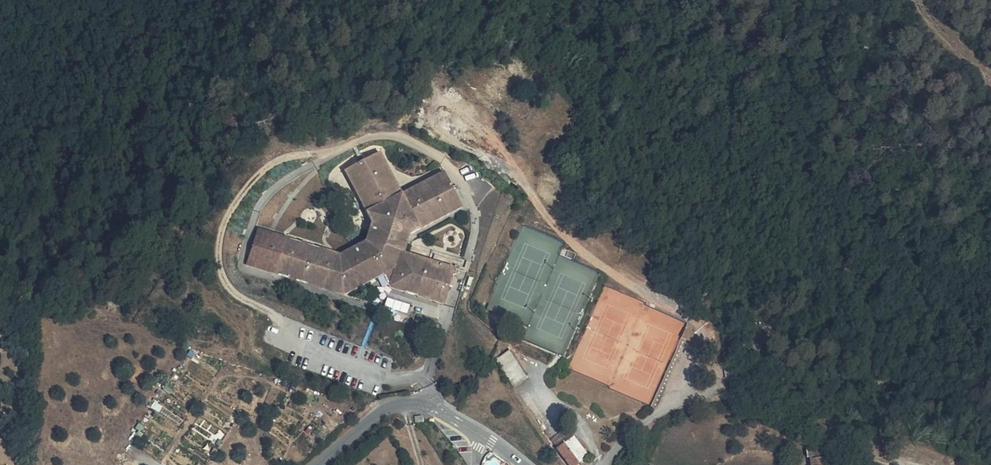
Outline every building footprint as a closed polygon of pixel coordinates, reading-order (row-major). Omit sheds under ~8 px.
[(387,295),(440,311),(453,270),(401,254),(408,233),(460,206),(442,173),(404,193),(382,152),(348,170),(374,220),(367,242),(341,254),(260,228),(249,263),(345,294),(380,279),(387,295)] [(505,368),(518,358),(511,348),(498,357),(505,368)] [(563,441),(579,463),(589,455),(573,434),(563,441)] [(563,441),(557,447),(571,464),(581,464),(579,463),(563,441)]
